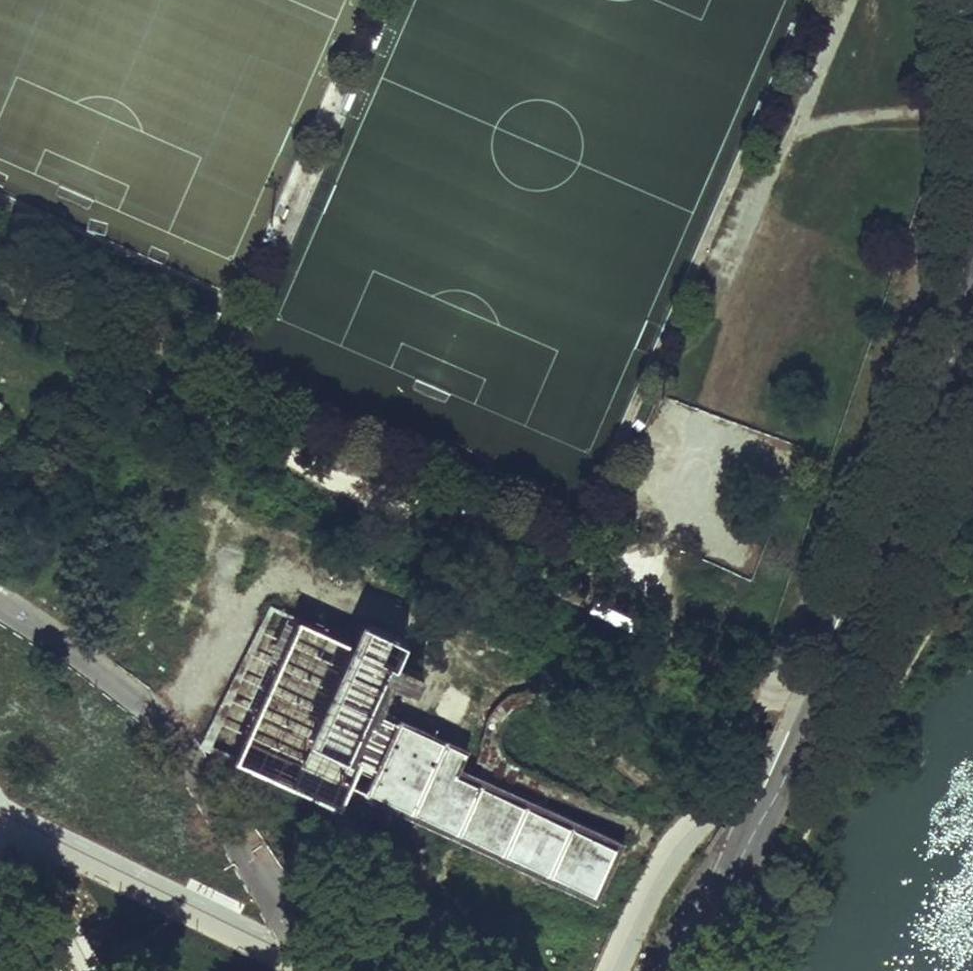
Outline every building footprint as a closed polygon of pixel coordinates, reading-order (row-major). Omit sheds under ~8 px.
[(207,746),(235,758),(296,621),(269,608),(207,746)] [(296,621),(235,758),(340,805),(346,791),(546,881),(573,818),(474,774),(471,782),(455,775),(465,752),(372,711),(387,679),(414,692),(422,675),(393,662),(403,640),(363,622),(352,646),(296,621)] [(573,818),(546,881),(596,903),(623,842),(573,818)] [(223,868),(225,856),(196,853),(194,865),(223,868)]
